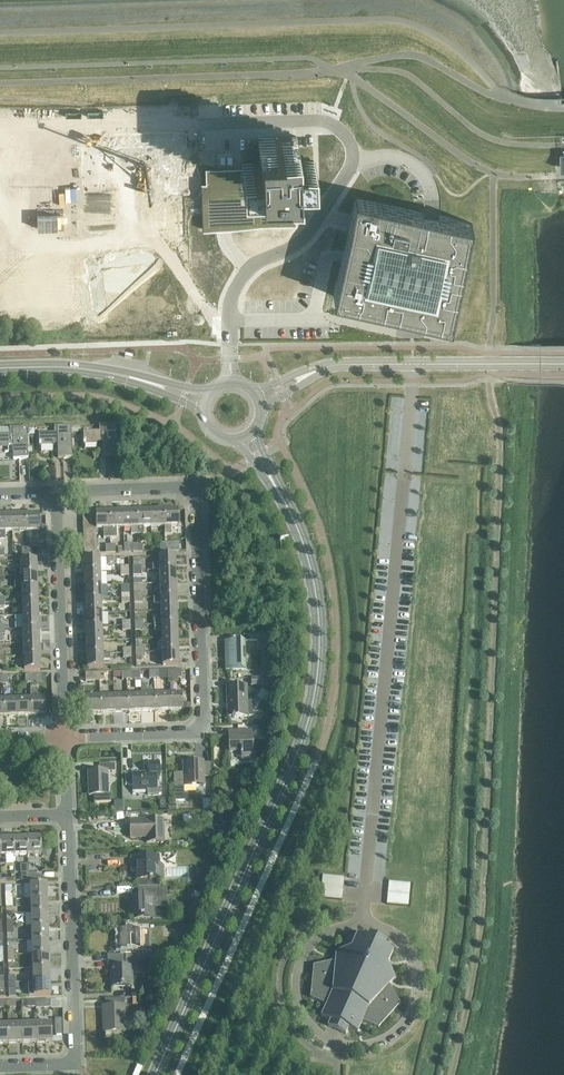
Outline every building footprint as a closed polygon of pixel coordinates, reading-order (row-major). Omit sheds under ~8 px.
[(206,183),(201,184),(202,218),(202,229),(296,226),(295,197),(302,197),(315,196),(315,191),(314,180),(314,172),(314,161),(308,162),(297,162),(296,153),(296,136),(274,137),(263,137),(259,137),(259,147),(259,163),(252,163),(242,164),(242,167),(231,168),(205,169),(206,183)] [(128,185),(102,186),(103,232),(202,229),(202,218),(201,184),(179,185),(177,140),(126,142),(128,185)] [(341,262),(333,296),(410,313),(450,322),(454,306),(472,223),(451,218),(439,216),(438,215),(423,212),(422,212),(355,197),(351,215),(348,229),(347,232),(343,251),(341,262)] [(103,443),(103,457),(117,457),(116,426),(102,426),(102,433),(84,433),(84,444),(103,443)] [(57,445),(58,459),(73,459),(72,427),(57,428),(57,434),(38,435),(39,445),(57,445)] [(14,460),(29,460),(27,428),(13,429),(13,435),(0,436),(0,446),(13,446),(14,460)] [(158,510),(151,510),(151,527),(165,526),(164,506),(158,506),(158,510)] [(170,506),(164,506),(165,526),(165,533),(172,533),(171,526),(179,526),(178,509),(170,510),(170,506)] [(151,510),(137,511),(138,535),(144,534),(144,527),(151,527),(151,510)] [(123,511),(109,512),(110,538),(117,538),(117,528),(123,528),(123,511)] [(137,511),(123,511),(123,528),(131,528),(131,535),(138,535),(137,511)] [(95,517),(96,523),(96,529),(103,529),(104,539),(110,538),(109,512),(95,512),(95,517)] [(26,515),(26,531),(40,531),(39,514),(26,515)] [(5,539),(5,532),(12,532),(12,515),(0,516),(0,539),(5,539)] [(12,515),(12,532),(26,531),(26,515),(12,515)] [(179,541),(165,542),(165,552),(179,551),(179,541)] [(152,571),(160,571),(176,570),(175,557),(159,557),(159,563),(152,563),(152,571)] [(20,561),(21,575),(38,574),(37,560),(20,561)] [(84,560),(84,573),(101,572),(100,560),(84,560)] [(160,571),(160,584),(176,584),(176,570),(160,571)] [(84,573),(85,586),(101,586),(101,572),(84,573)] [(21,581),(21,589),(38,588),(38,574),(21,575),(14,575),(14,581),(21,581)] [(160,584),(161,598),(177,597),(176,584),(160,584)] [(85,586),(85,600),(102,600),(101,586),(85,586)] [(21,589),(22,602),(39,602),(38,588),(21,589)] [(161,604),(161,612),(177,611),(177,597),(161,598),(153,598),(154,605),(161,604)] [(85,600),(86,614),(102,614),(102,600),(85,600)] [(22,602),(22,616),(39,615),(39,602),(22,602)] [(154,618),(154,626),(178,625),(177,611),(161,612),(161,618),(154,618)] [(86,614),(86,628),(103,627),(102,614),(86,614)] [(22,616),(23,630),(40,629),(39,615),(22,616)] [(162,631),(162,639),(178,638),(178,625),(154,626),(154,631),(162,631)] [(86,628),(87,641),(103,640),(103,627),(86,628)] [(23,630),(23,643),(40,643),(40,629),(23,630)] [(162,639),(163,653),(179,652),(178,638),(162,639)] [(87,641),(87,655),(104,655),(103,640),(87,641)] [(226,642),(227,671),(247,670),(246,641),(226,642)] [(23,643),(24,657),(41,656),(40,643),(23,643)] [(179,652),(163,653),(155,653),(155,658),(163,658),(163,667),(180,666),(179,652)] [(104,655),(87,655),(88,669),(104,668),(104,661),(112,661),(111,654),(104,655)] [(41,656),(24,657),(24,670),(41,670),(41,656)] [(167,670),(167,678),(182,678),(181,670),(167,670)] [(100,681),(99,672),(86,673),(86,681),(100,681)] [(252,702),(248,702),(247,686),(227,687),(228,717),(253,716),(252,702)] [(141,689),(141,695),(141,712),(155,711),(155,695),(155,688),(141,689)] [(31,699),(31,716),(45,715),(45,699),(38,699),(37,690),(31,691),(31,699)] [(168,694),(155,695),(155,711),(169,711),(168,694)] [(183,694),(168,694),(169,711),(183,710),(183,694)] [(141,695),(127,696),(128,712),(141,712),(141,695)] [(101,713),(100,696),(86,697),(87,713),(101,713)] [(114,696),(100,696),(101,713),(114,713),(114,696)] [(127,696),(114,696),(114,713),(128,712),(127,696)] [(31,699),(17,700),(18,716),(31,716),(31,699)] [(17,700),(3,700),(4,717),(18,716),(17,700)] [(271,741),(270,724),(259,724),(259,731),(263,731),(263,741),(271,741)] [(241,751),(242,760),(254,759),(253,730),(229,731),(229,752),(241,751)] [(175,774),(176,793),(176,802),(185,801),(185,786),(206,786),(205,761),(184,762),(184,774),(175,774)] [(150,774),(126,774),(124,774),(125,786),(133,786),(133,790),(147,790),(147,795),(159,795),(159,794),(160,794),(160,789),(155,789),(154,778),(161,777),(160,762),(150,762),(150,774)] [(95,795),(95,803),(111,802),(111,794),(109,794),(108,772),(116,771),(115,764),(100,765),(100,772),(89,772),(90,795),(95,795)] [(147,837),(147,843),(165,842),(164,819),(130,821),(131,838),(147,837)] [(13,839),(14,856),(27,855),(27,838),(13,839)] [(27,838),(27,855),(41,855),(41,838),(27,838)] [(0,865),(6,865),(6,856),(14,856),(13,839),(0,839),(0,861),(0,865)] [(155,879),(155,877),(158,877),(158,881),(161,881),(164,877),(164,866),(161,863),(160,863),(160,856),(132,857),(132,865),(136,865),(137,880),(155,879)] [(30,885),(30,899),(47,899),(47,885),(30,885)] [(153,897),(159,896),(159,889),(138,889),(138,897),(133,897),(134,917),(153,916),(153,897)] [(22,900),(22,914),(31,913),(48,913),(47,899),(30,899),(22,900)] [(31,913),(31,927),(48,926),(48,913),(31,913)] [(31,927),(32,941),(49,940),(48,926),(31,927)] [(108,955),(108,962),(134,961),(134,955),(141,955),(140,931),(120,932),(120,955),(108,955)] [(330,1021),(329,1023),(327,1027),(345,1035),(348,1029),(357,1033),(362,1022),(378,1028),(400,1005),(389,985),(395,978),(387,965),(392,953),(383,949),(385,945),(367,937),(365,941),(356,937),(350,949),(335,952),(335,962),(313,966),(310,998),(326,1005),(321,1017),(330,1021)] [(32,941),(32,955),(49,954),(49,940),(32,941)] [(183,946),(176,943),(171,954),(177,957),(183,946)] [(32,955),(33,968),(50,968),(49,954),(32,955)] [(134,961),(108,962),(108,969),(112,969),(112,987),(132,986),(132,968),(134,968),(134,961)] [(33,968),(33,982),(50,981),(50,968),(33,968)] [(50,981),(33,982),(29,982),(29,996),(51,996),(50,981)] [(103,1007),(104,1023),(104,1032),(125,1032),(124,998),(105,999),(106,1007),(103,1007)] [(36,1007),(36,1008),(51,1008),(51,1000),(36,1001),(36,1007)] [(37,1024),(22,1025),(23,1043),(37,1043),(37,1024)] [(52,1024),(37,1024),(37,1043),(52,1042),(52,1024)] [(0,1025),(0,1044),(8,1044),(8,1025),(0,1025)] [(22,1025),(8,1025),(8,1044),(23,1043),(22,1025)] [(133,1074),(139,1074),(142,1068),(137,1066),(133,1074)]
